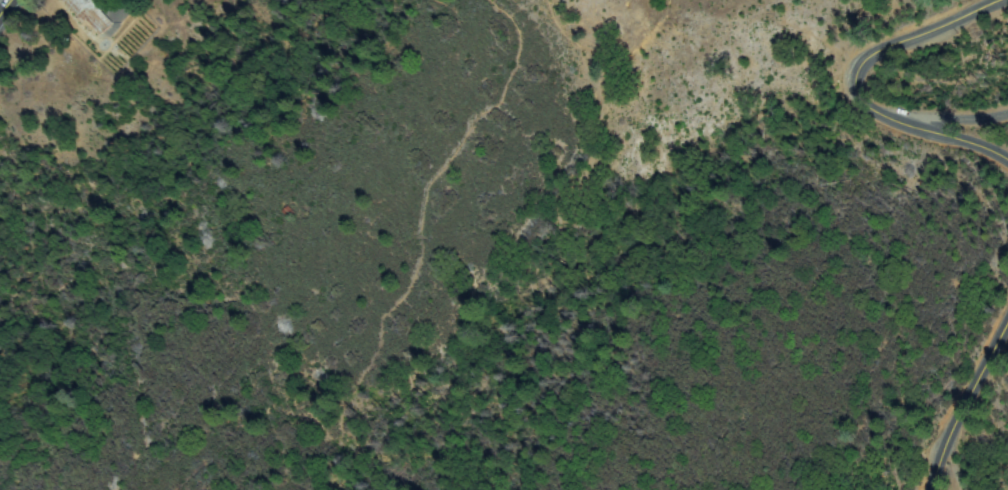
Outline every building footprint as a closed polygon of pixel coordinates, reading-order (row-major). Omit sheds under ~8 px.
[(99,34),(68,0),(93,0),(113,22),(99,34)]
